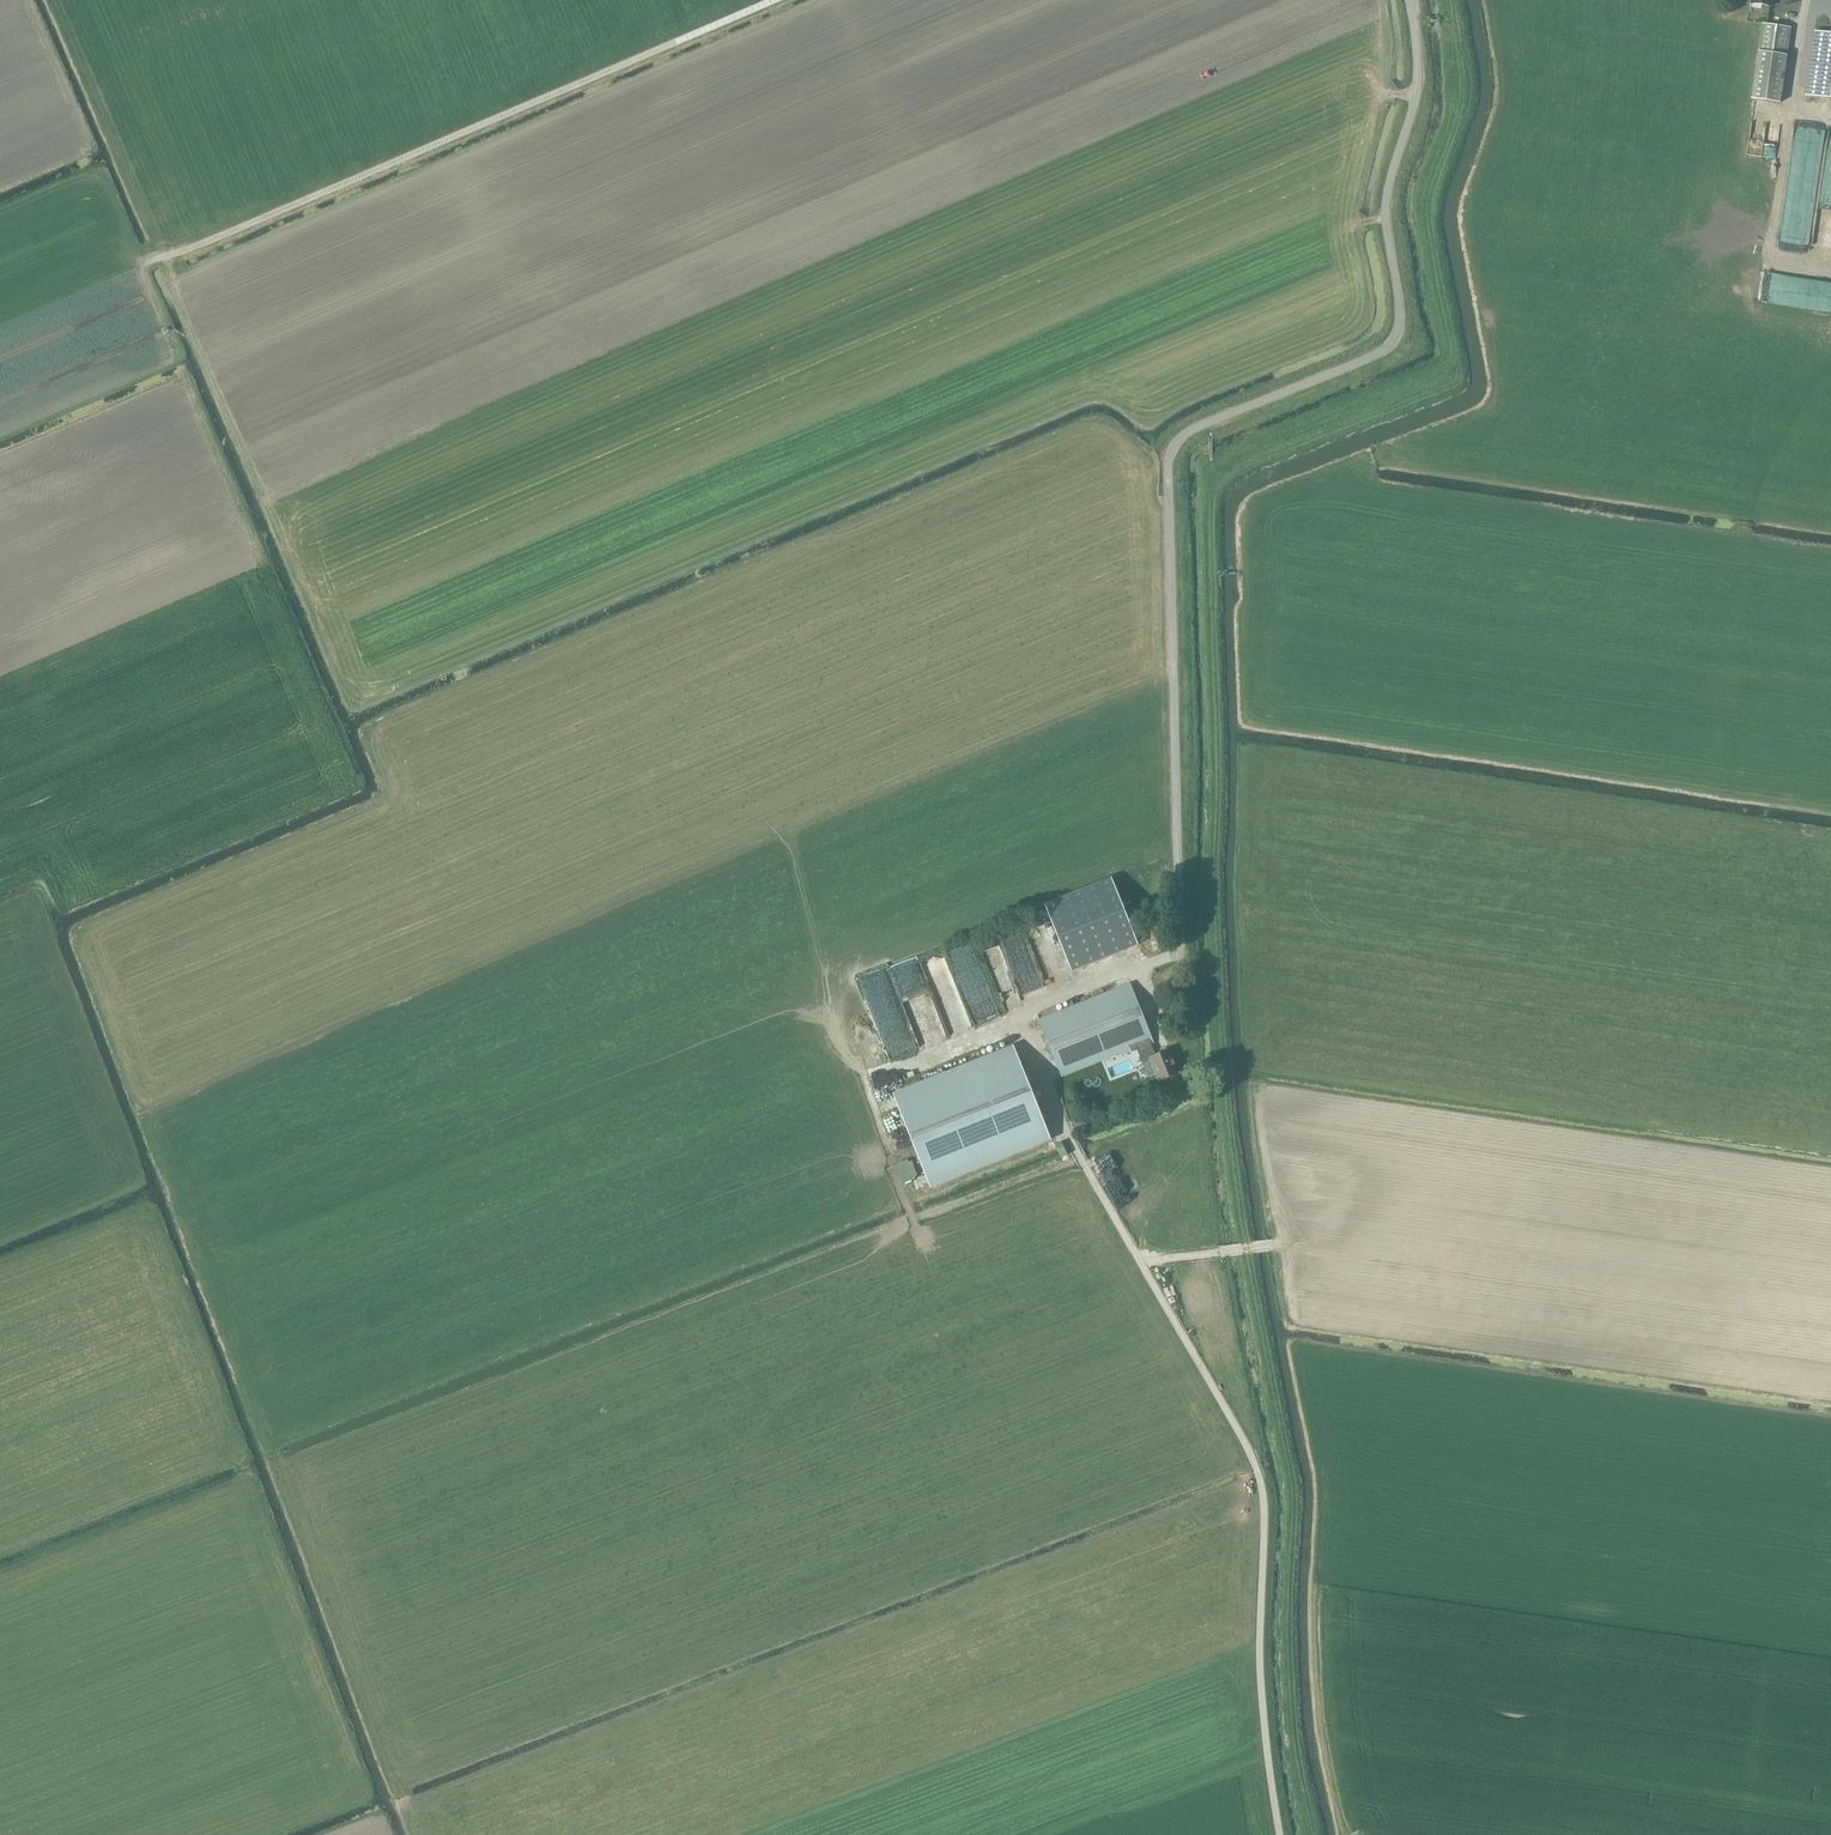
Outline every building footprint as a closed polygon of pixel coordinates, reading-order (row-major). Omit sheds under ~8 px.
[(1762,24),(1758,52),(1786,56),(1790,28),(1762,24)] [(1830,100),(1830,34),(1814,32),(1805,96),(1830,100)] [(1812,139),(1786,139),(1786,217),(1802,217),(1802,202),(1808,202),(1808,188),(1812,188),(1812,139)] [(1823,152),(1816,230),(1830,231),(1830,152),(1823,152)] [(76,180),(81,190),(92,185),(87,175),(76,180)] [(1778,272),(1776,295),(1814,300),(1817,277),(1778,272)] [(1112,878),(1045,904),(1071,971),(1138,944),(1112,878)] [(981,949),(984,964),(1002,961),(998,946),(981,949)] [(1039,1020),(1062,1076),(1131,1048),(1132,1052),(1137,1050),(1143,1064),(1151,1061),(1159,1081),(1179,1073),(1170,1050),(1156,1055),(1151,1044),(1154,1043),(1130,983),(1039,1020)] [(1051,1138),(1014,1047),(894,1095),(930,1186),(1051,1138)]
